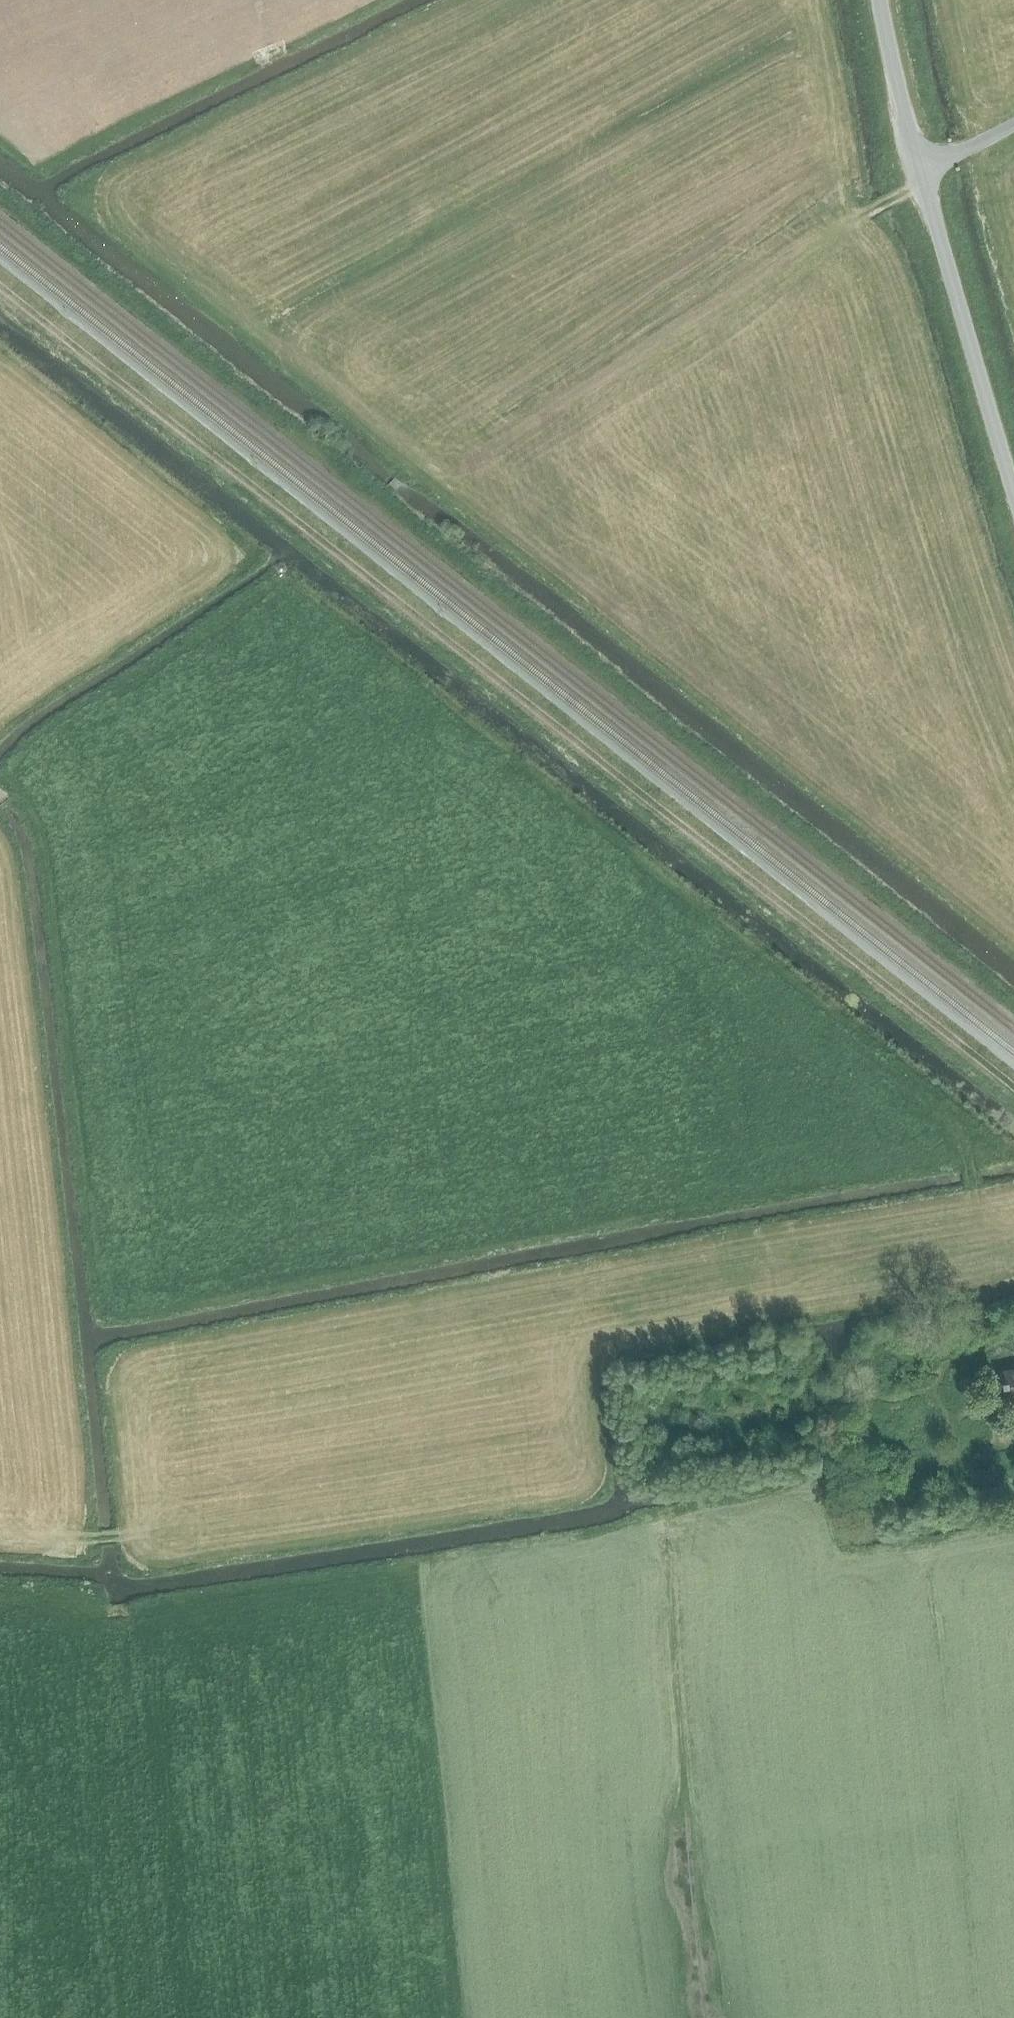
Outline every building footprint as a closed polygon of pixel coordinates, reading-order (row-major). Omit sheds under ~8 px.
[(999,1368),(1002,1396),(1008,1396),(1009,1398),(1013,1398),(1013,1367),(999,1368)]
